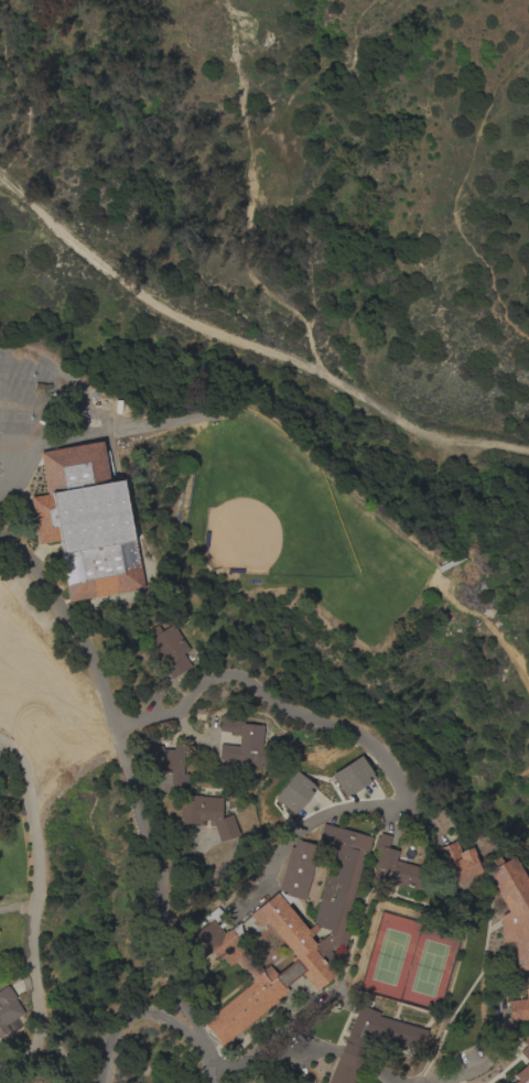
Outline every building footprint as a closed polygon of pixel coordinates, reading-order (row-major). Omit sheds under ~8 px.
[(68,602),(60,553),(62,552),(60,540),(39,543),(30,497),(47,495),(40,452),(101,441),(104,452),(109,451),(114,476),(108,476),(109,481),(121,479),(131,538),(134,538),(143,588),(68,602)] [(144,633),(158,625),(162,631),(172,624),(190,648),(182,653),(191,665),(172,679),(163,667),(165,665),(144,633)] [(259,767),(251,766),(251,762),(248,761),(246,777),(231,776),(233,760),(218,759),(220,744),(238,746),(239,735),(233,734),(233,733),(219,730),(220,716),(234,717),(233,721),(244,722),(244,724),(263,726),(259,767)] [(162,746),(162,749),(173,749),(173,743),(184,743),(183,773),(187,775),(186,787),(170,786),(171,770),(160,769),(160,771),(147,771),(148,745),(162,746)] [(343,796),(372,778),(359,756),(329,774),(343,796)] [(315,786),(292,771),(272,799),(295,815),(315,786)] [(180,794),(201,795),(201,797),(220,798),(220,817),(231,814),(238,835),(218,842),(212,821),(199,820),(199,824),(179,823),(180,794)] [(252,983),(250,981),(252,979),(237,960),(229,966),(223,957),(218,961),(196,933),(203,927),(201,923),(204,920),(207,923),(209,922),(205,917),(218,907),(225,916),(216,922),(218,925),(226,920),(228,922),(220,929),(225,933),(229,929),(230,930),(239,922),(241,939),(239,941),(262,971),(269,965),(277,974),(291,962),(290,961),(294,956),(266,922),(260,927),(249,914),(277,892),(278,894),(280,891),(278,890),(291,846),(293,847),(295,840),(317,845),(315,852),(317,853),(304,900),(295,898),(287,905),(306,930),(314,924),(313,922),(333,854),(324,851),(326,840),(320,837),(324,823),(371,837),(366,857),(364,857),(344,927),(349,929),(344,949),(335,945),(328,951),(336,960),(327,966),(335,974),(315,992),(300,974),(284,987),(288,990),(223,1046),(203,1022),(252,983)] [(377,836),(379,837),(380,833),(386,834),(386,835),(387,836),(389,837),(391,837),(388,848),(398,852),(396,860),(424,868),(418,889),(402,885),(401,887),(371,878),(380,848),(374,847),(377,836)] [(455,841),(460,852),(471,847),(474,856),(473,856),(479,873),(451,885),(435,849),(455,841)] [(512,856),(528,885),(528,977),(528,970),(516,971),(512,941),(501,942),(498,919),(499,916),(507,912),(484,873),(512,856)] [(7,1031),(0,1036),(0,990),(7,986),(9,986),(17,998),(14,999),(24,1012),(15,1018),(21,1027),(9,1035),(7,1031)] [(523,988),(528,988),(528,1020),(510,1022),(508,1000),(525,999),(523,988)] [(356,1075),(353,1082),(328,1082),(359,1005),(379,1012),(378,1016),(427,1030),(420,1051),(370,1036),(354,1074),(356,1075)] [(520,1039),(528,1033),(528,1082),(512,1082),(516,1080),(512,1075),(527,1063),(518,1052),(526,1046),(520,1039)]
